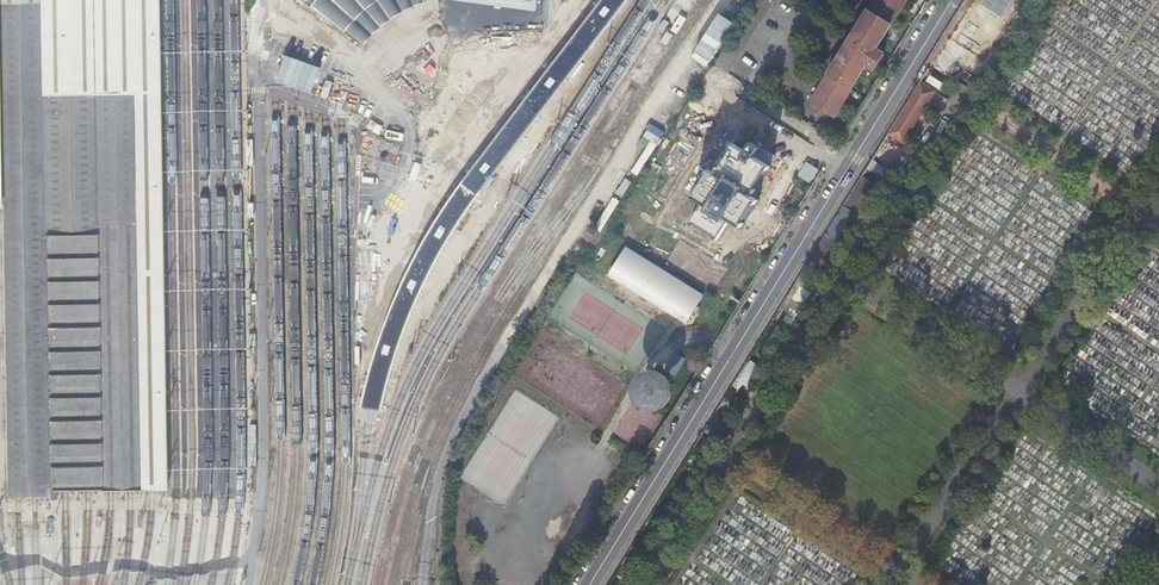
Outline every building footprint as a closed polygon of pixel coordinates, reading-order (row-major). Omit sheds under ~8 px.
[(161,0),(3,0),(8,497),(20,497),(38,497),(49,497),(49,493),(67,493),(90,493),(114,493),(134,493),(155,493),(166,493),(161,0)] [(425,0),(303,0),(363,44),(373,33),(382,25),(393,18),(405,11),(416,5),(426,2),(425,0)] [(906,0),(874,0),(810,103),(833,116),(866,64),(875,70),(885,54),(876,48),(906,0)] [(928,61),(961,81),(967,71),(975,71),(982,60),(982,43),(989,31),(989,39),(993,33),(1000,33),(1006,23),(1006,13),(1013,0),(983,0),(981,5),(994,12),(990,18),(983,14),(978,23),(978,9),(970,21),(970,4),(966,2),(966,15),(958,11),(928,61)] [(716,19),(693,56),(709,65),(732,28),(716,19)] [(930,87),(920,81),(888,133),(904,143),(936,91),(930,87)] [(361,150),(397,161),(403,143),(366,131),(361,150)] [(888,133),(876,152),(894,163),(898,158),(895,156),(900,149),(902,150),(906,144),(904,143),(888,133)] [(722,163),(720,167),(721,168),(719,172),(711,167),(709,171),(711,172),(699,190),(697,189),(694,193),(705,200),(693,219),(697,221),(698,219),(717,231),(716,233),(719,235),(731,217),(743,224),(746,220),(744,219),(756,199),(759,201),(761,198),(752,193),(755,189),(756,190),(759,185),(758,185),(769,166),(771,167),(774,164),(758,154),(763,144),(756,140),(750,149),(737,141),(735,144),(736,146),(724,164),(722,163)] [(808,161),(801,175),(813,180),(820,166),(808,161)] [(410,208),(403,227),(417,232),(424,213),(410,208)] [(610,275),(688,323),(704,296),(627,248),(610,275)] [(675,353),(665,368),(673,373),(682,357),(675,353)] [(677,403),(680,395),(680,394),(680,387),(677,380),(671,374),(662,371),(654,371),(649,373),(646,375),(641,380),(638,388),(638,392),(638,396),(641,404),(648,410),(656,413),(664,413),(672,409),(677,403)]
